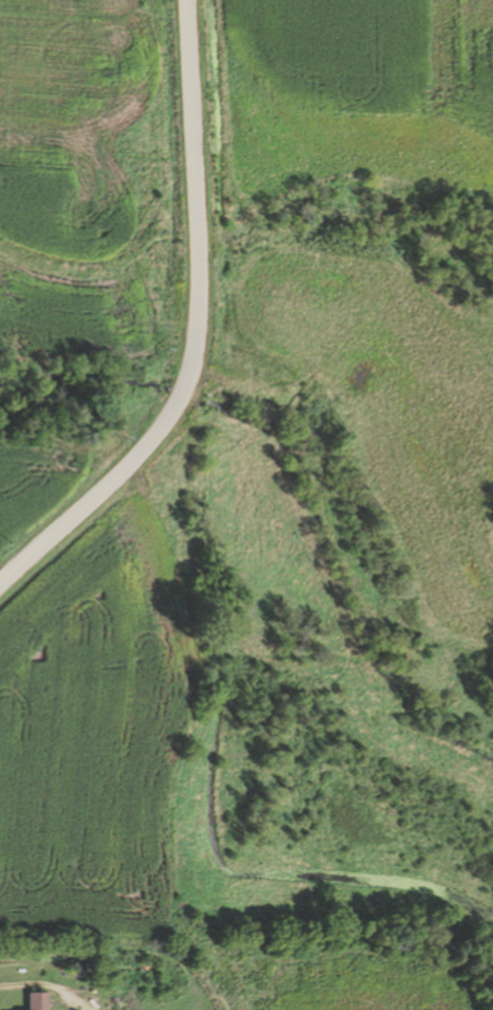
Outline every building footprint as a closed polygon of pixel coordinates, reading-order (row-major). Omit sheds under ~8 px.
[(75,978),(90,978),(90,964),(75,964),(75,978)] [(31,993),(31,1009),(51,1009),(51,992),(31,993)]
